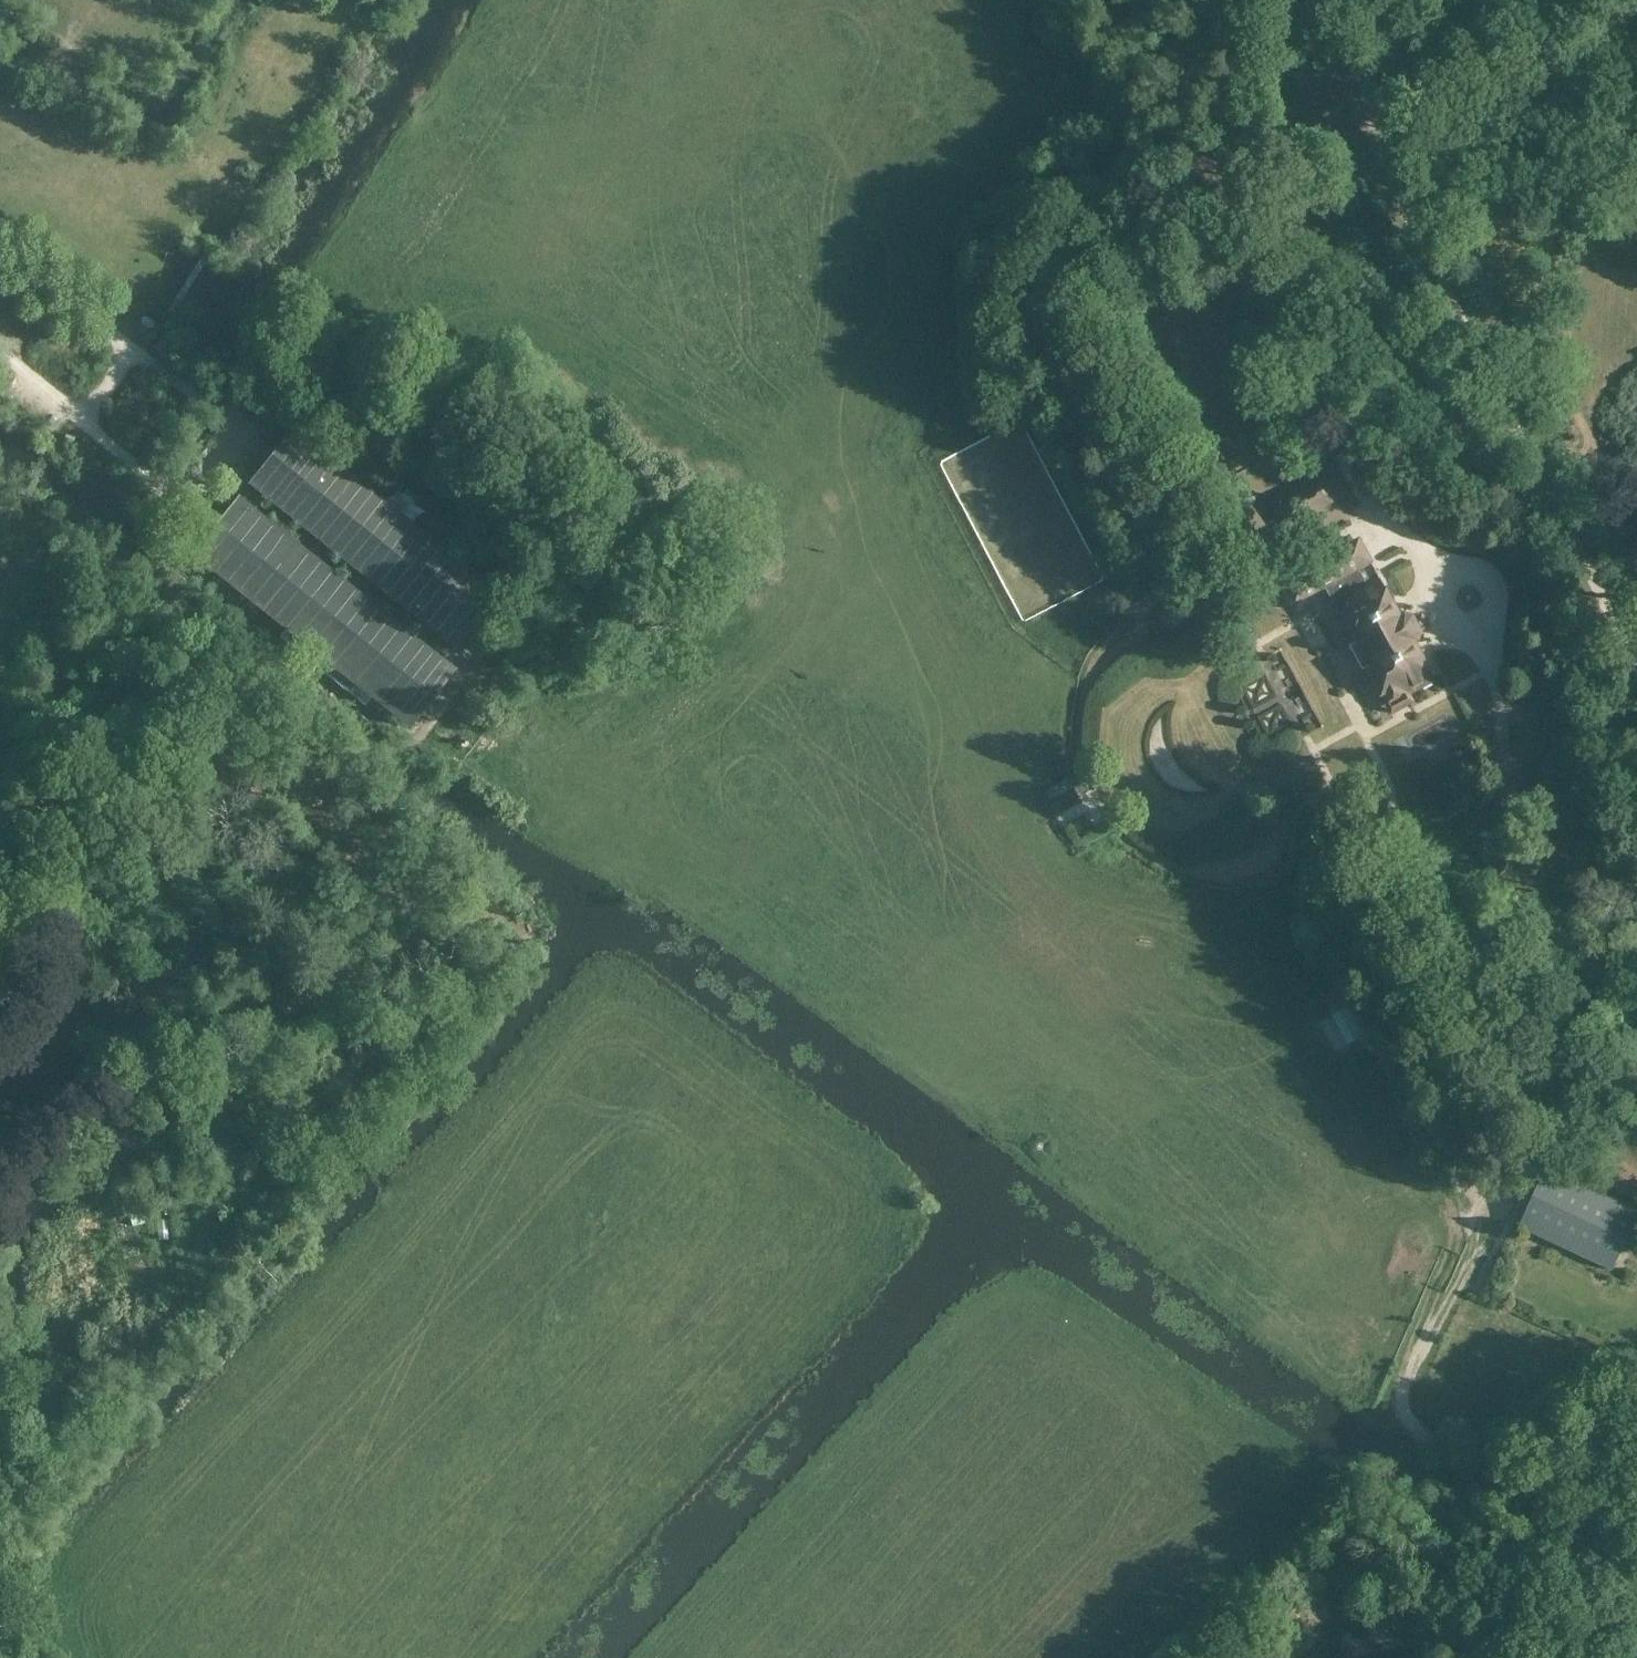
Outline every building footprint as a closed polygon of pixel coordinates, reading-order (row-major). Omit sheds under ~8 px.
[(453,648),(496,594),(292,432),(249,486),(453,648)] [(407,728),(452,671),(237,500),(192,556),(407,728)] [(1359,540),(1345,548),(1285,581),(1297,603),(1325,587),(1339,614),(1351,636),(1388,704),(1435,679),(1415,642),(1419,640),(1422,631),(1414,617),(1406,615),(1401,617),(1381,580),(1369,586),(1359,568),(1371,561),(1359,540)] [(1332,1017),(1345,1039),(1366,1028),(1352,1005),(1332,1017)] [(1519,1225),(1612,1269),(1636,1216),(1636,1206),(1546,1163),(1519,1225)]
